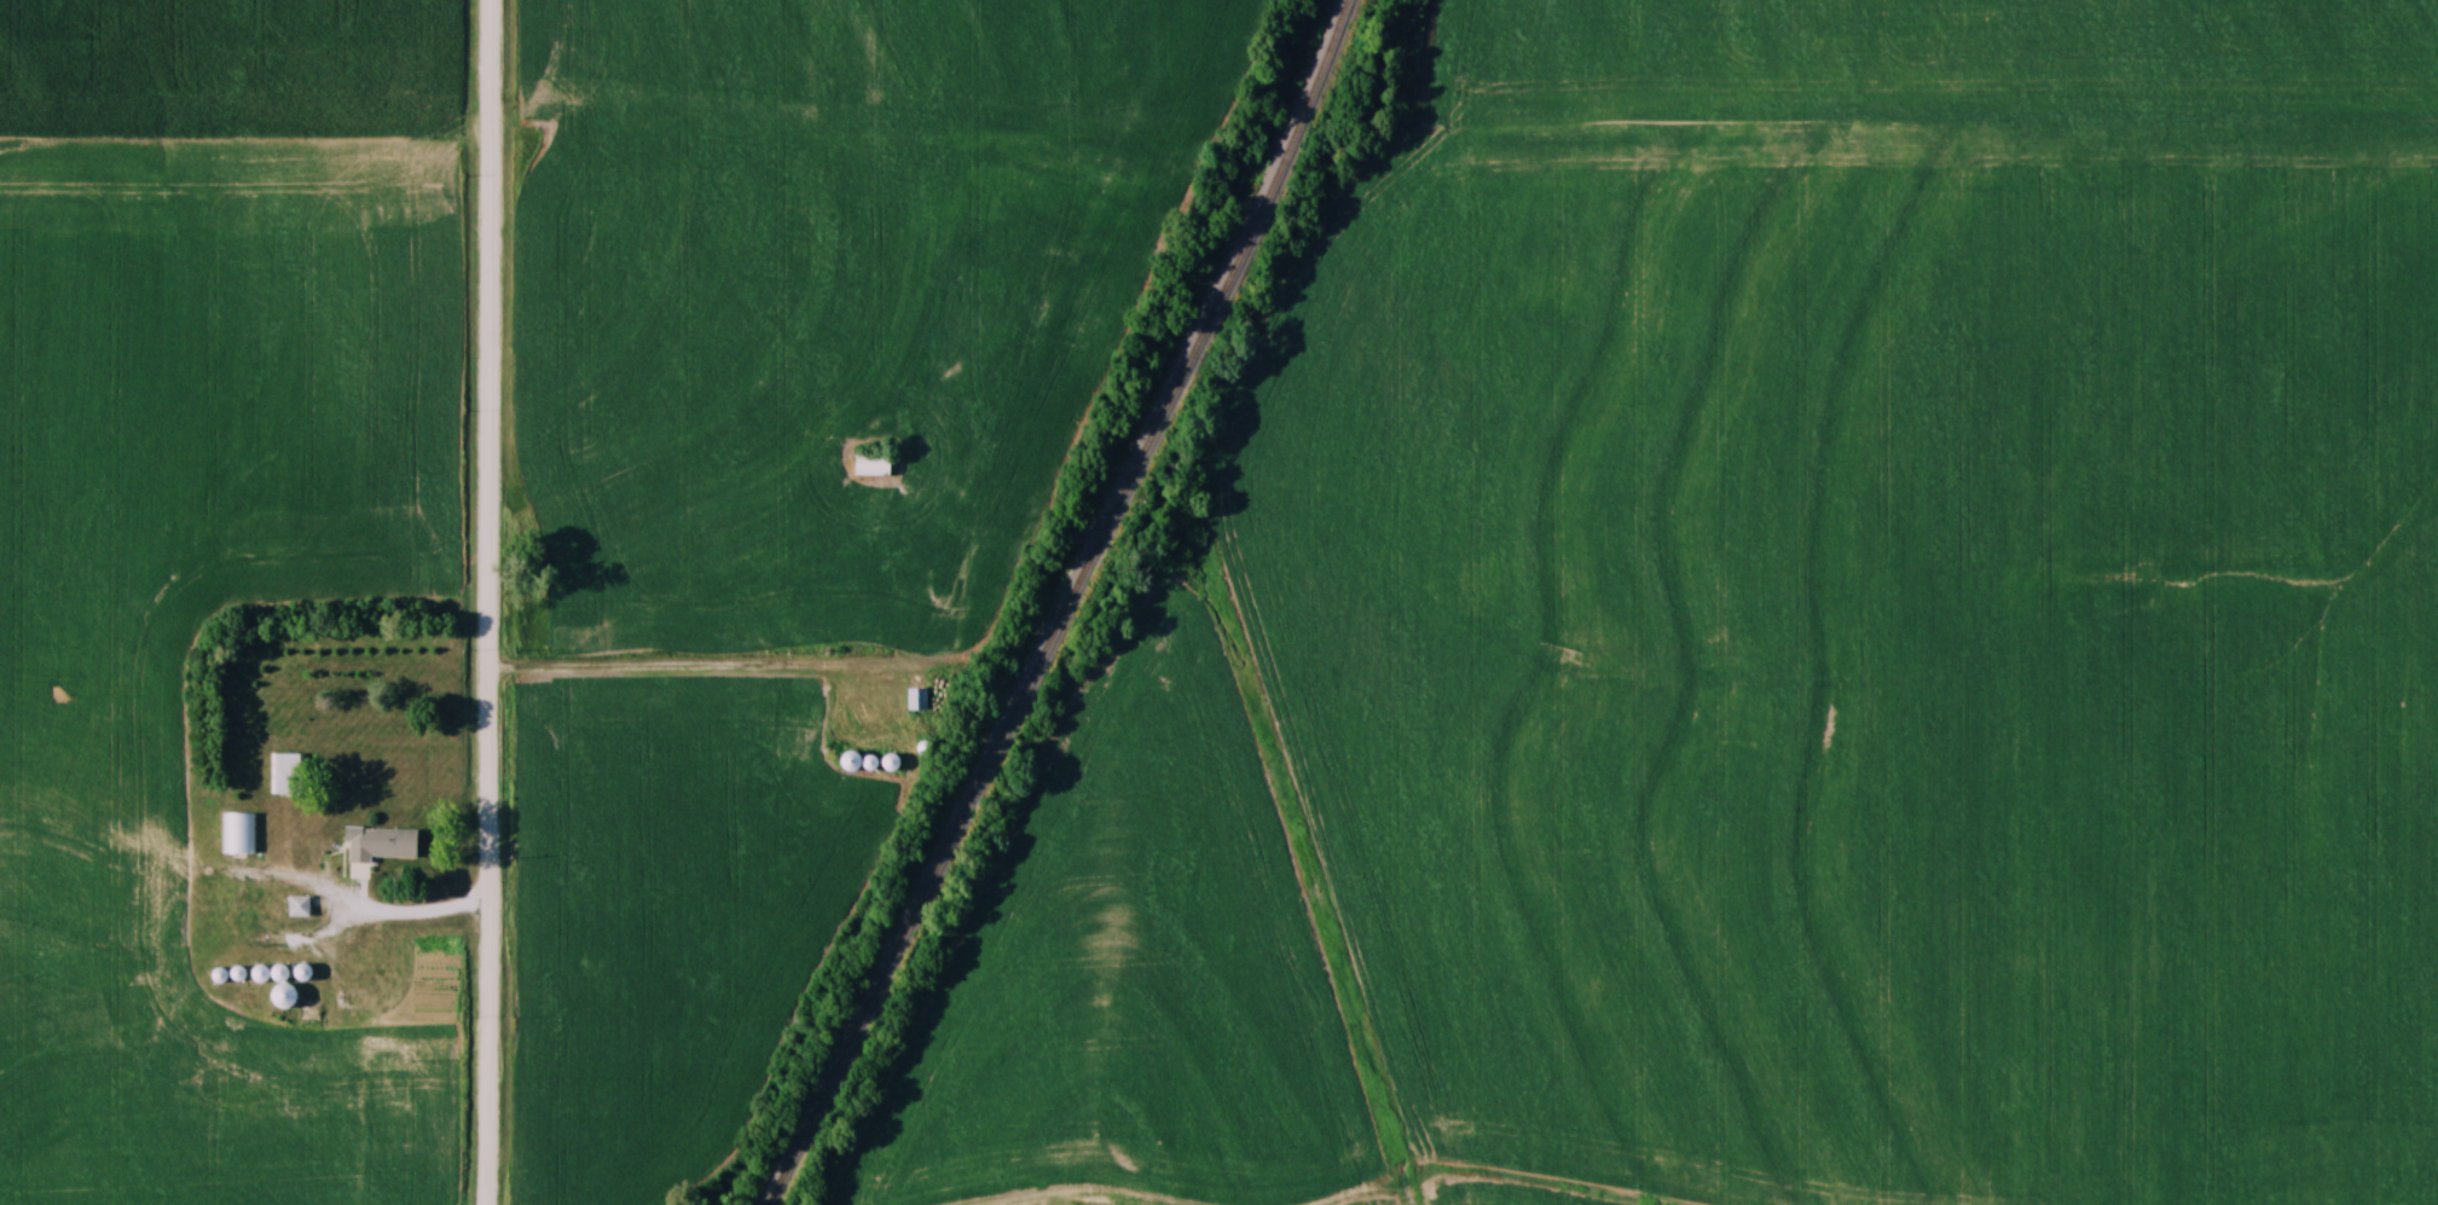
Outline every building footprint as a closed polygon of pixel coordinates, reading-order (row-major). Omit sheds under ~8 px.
[(888,453),(853,453),(853,477),(888,477),(888,453)] [(925,710),(925,688),(906,688),(906,710),(925,710)] [(860,767),(853,750),(838,757),(846,774),(860,767)] [(269,795),(299,795),(299,754),(269,754),(269,795)] [(222,814),(222,855),(253,855),(253,814),(222,814)] [(352,843),(352,857),(415,858),(415,830),(344,829),(344,843),(352,843)] [(308,897),(287,897),(287,917),(308,917),(308,897)] [(269,974),(279,983),(267,997),(284,1011),(297,995),(280,981),(287,973),(277,964),(269,974)] [(265,969),(253,968),(252,981),(264,982),(265,969)]
